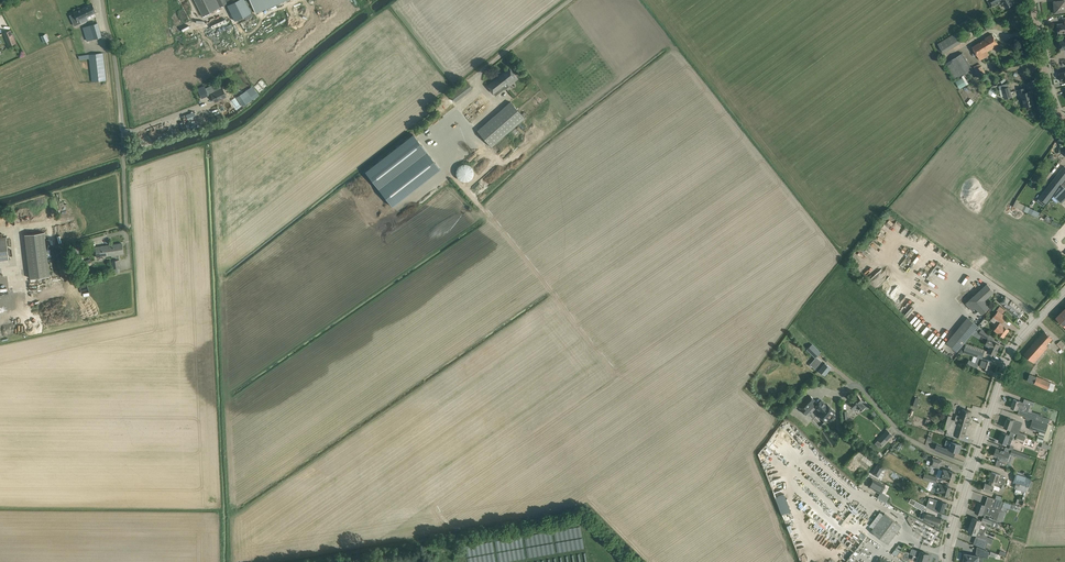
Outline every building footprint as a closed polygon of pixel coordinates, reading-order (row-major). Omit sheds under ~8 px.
[(202,16),(220,7),(216,0),(194,0),(202,16)] [(228,8),(235,21),(251,13),(245,0),(224,0),(228,8)] [(255,13),(286,0),(250,0),(255,13)] [(1064,11),(1064,6),(1064,5),(1064,0),(1060,0),(1061,0),(1053,1),(1054,8),(1053,8),(1054,13),(1059,13),(1059,12),(1064,11)] [(92,4),(83,8),(86,16),(88,20),(95,17),(94,13),(96,12),(92,4)] [(74,14),(70,16),(73,23),(77,21),(79,20),(81,23),(88,20),(86,16),(83,8),(73,13),(74,14)] [(1056,27),(1056,30),(1058,31),(1058,33),(1064,32),(1064,18),(1062,18),(1062,23),(1057,24),(1058,26),(1057,26),(1056,27)] [(995,25),(992,20),(984,25),(987,30),(995,25)] [(101,37),(97,23),(83,27),(88,41),(101,37)] [(11,30),(4,33),(9,46),(16,43),(15,40),(17,39),(13,32),(12,32),(11,30)] [(943,53),(962,42),(956,32),(937,44),(943,53)] [(49,40),(46,34),(41,36),(44,43),(45,42),(46,45),(49,44),(47,41),(49,40)] [(989,54),(987,51),(998,44),(992,34),(985,38),(986,39),(972,47),(980,59),(989,54)] [(79,56),(78,56),(80,60),(89,59),(92,82),(100,81),(106,80),(103,53),(97,53),(89,54),(79,56)] [(963,53),(945,63),(955,79),(972,68),(963,53)] [(976,78),(985,73),(981,66),(980,66),(979,64),(973,68),(977,74),(974,76),(976,78)] [(507,82),(515,76),(509,69),(487,86),(493,93),(494,93),(496,95),(504,89),(505,90),(510,86),(507,82)] [(960,89),(966,84),(962,77),(955,81),(960,89)] [(453,102),(471,89),(466,81),(448,95),(453,102)] [(212,85),(205,88),(208,95),(211,94),(211,95),(214,101),(226,96),(223,91),(223,90),(222,89),(219,84),(218,84),(213,87),(212,85)] [(205,86),(198,89),(202,99),(209,96),(208,95),(205,88),(205,86)] [(1005,99),(1012,97),(1009,87),(1002,89),(1005,99)] [(990,88),(987,93),(995,97),(998,93),(990,88)] [(1018,89),(1018,90),(1019,94),(1020,94),(1024,106),(1029,105),(1034,104),(1034,103),(1032,95),(1031,91),(1025,92),(1024,88),(1018,89)] [(247,90),(236,98),(242,106),(253,99),(247,90)] [(491,147),(524,118),(510,102),(477,131),(491,147)] [(193,112),(185,115),(188,121),(196,118),(193,112)] [(413,134),(365,171),(392,206),(440,169),(415,138),(413,134)] [(471,164),(456,165),(456,181),(471,180),(471,164)] [(1036,201),(1043,206),(1054,193),(1061,184),(1064,179),(1064,167),(1064,166),(1052,181),(1036,201)] [(1054,193),(1061,200),(1064,196),(1064,181),(1062,185),(1061,184),(1054,193)] [(1021,192),(1028,197),(1033,190),(1027,185),(1021,192)] [(1040,212),(1026,206),(1018,202),(1019,201),(1016,199),(1013,206),(1024,211),(1032,215),(1037,218),(1040,212)] [(1054,231),(1063,244),(1064,242),(1064,224),(1054,231)] [(23,234),(27,278),(47,276),(43,232),(23,234)] [(1047,234),(1037,242),(1047,255),(1057,247),(1047,234)] [(6,237),(0,238),(0,260),(9,259),(6,237)] [(122,243),(109,245),(111,255),(123,254),(122,243)] [(109,245),(95,247),(97,257),(111,255),(109,245)] [(84,261),(77,263),(80,269),(92,264),(91,261),(90,259),(84,261)] [(982,314),(990,306),(984,300),(994,291),(987,283),(966,303),(973,311),(976,308),(982,314)] [(1002,296),(1000,298),(1002,300),(1000,302),(1006,307),(1009,311),(1014,314),(1015,313),(1019,317),(1024,311),(1020,307),(1012,300),(1011,301),(1005,295),(1004,296),(1004,297),(1002,296)] [(998,311),(993,317),(997,320),(1001,323),(1006,317),(1002,314),(1005,310),(1000,306),(999,306),(996,310),(998,311)] [(1056,317),(1064,326),(1064,325),(1064,309),(1063,311),(1061,313),(1056,317)] [(1003,337),(1009,330),(999,323),(994,330),(1003,337)] [(978,327),(976,330),(979,332),(978,333),(987,339),(990,334),(978,327)] [(1052,338),(1044,331),(1024,354),(1033,363),(1048,346),(1046,345),(1052,338)] [(953,334),(946,343),(957,351),(964,343),(953,334)] [(989,347),(987,351),(994,354),(995,354),(996,354),(997,351),(997,350),(999,345),(992,341),(988,339),(985,345),(989,347)] [(1060,340),(1056,344),(1061,349),(1064,345),(1060,340)] [(807,349),(812,354),(815,352),(817,355),(820,352),(812,344),(807,349)] [(989,369),(991,361),(982,358),(985,350),(966,344),(963,352),(974,355),(972,361),(969,360),(966,365),(976,369),(978,365),(980,365),(979,366),(989,369)] [(831,367),(825,363),(824,363),(823,362),(823,363),(821,361),(822,361),(815,356),(816,357),(812,361),(817,365),(815,368),(817,370),(817,371),(818,371),(820,372),(819,372),(821,373),(821,372),(825,375),(831,367)] [(1029,373),(1026,381),(1033,384),(1052,392),(1055,384),(1037,376),(1033,375),(1029,373)] [(806,414),(815,404),(813,402),(815,400),(810,395),(799,407),(801,409),(806,414)] [(858,396),(850,403),(855,409),(857,407),(860,410),(861,410),(862,410),(864,408),(864,407),(865,406),(866,407),(868,408),(870,406),(865,400),(864,402),(858,396)] [(1013,399),(1011,407),(1017,409),(1019,410),(1018,414),(1026,416),(1026,417),(1032,419),(1048,424),(1048,423),(1050,419),(1043,416),(1037,415),(1037,414),(1028,411),(1029,407),(1030,405),(1024,403),(1023,402),(1020,401),(1019,401),(1013,399)] [(833,414),(835,411),(827,404),(826,405),(821,400),(815,406),(820,411),(818,414),(826,421),(828,418),(831,421),(835,416),(833,414)] [(956,415),(955,420),(967,424),(971,411),(962,409),(960,416),(956,415)] [(952,416),(945,414),(941,427),(948,429),(946,433),(963,438),(967,424),(955,420),(951,419),(952,416)] [(1026,417),(1025,419),(1032,421),(1029,428),(1033,429),(1039,431),(1045,433),(1043,439),(1047,440),(1048,441),(1049,434),(1052,424),(1048,423),(1048,424),(1032,419),(1026,417)] [(1018,434),(1022,423),(1007,418),(1004,427),(1010,429),(1009,431),(1018,434)] [(876,442),(874,443),(879,448),(881,446),(892,435),(887,430),(878,439),(876,442)] [(1010,445),(1013,436),(1009,435),(1002,432),(999,441),(1006,443),(1010,445)] [(1016,437),(1015,439),(1024,442),(1025,437),(1018,434),(1017,434),(1016,437)] [(1025,437),(1024,442),(1023,444),(1033,447),(1035,440),(1025,437)] [(949,446),(947,445),(945,449),(936,445),(935,449),(953,457),(955,453),(954,451),(959,452),(961,444),(951,441),(949,446)] [(996,448),(994,455),(997,456),(997,457),(998,457),(1000,457),(1006,460),(1009,453),(1004,451),(1001,450),(996,448)] [(1029,455),(1012,449),(1010,453),(1028,459),(1029,455)] [(859,460),(864,463),(867,458),(863,455),(859,460)] [(930,461),(929,465),(939,468),(942,460),(932,457),(931,457),(929,461),(930,461)] [(878,463),(872,474),(878,477),(884,466),(878,463)] [(943,470),(940,477),(948,479),(953,481),(955,473),(950,471),(949,471),(943,469),(943,470)] [(985,483),(983,490),(988,491),(992,492),(993,488),(999,490),(1000,487),(1003,488),(1004,484),(997,482),(999,478),(1000,474),(997,473),(991,472),(989,480),(990,480),(989,484),(985,483)] [(1016,473),(1013,482),(1016,483),(1028,487),(1026,491),(1027,491),(1029,492),(1031,487),(1032,488),(1034,481),(1031,480),(1031,477),(1027,476),(1022,475),(1016,473)] [(935,483),(937,478),(924,474),(922,479),(935,483)] [(885,486),(873,479),(868,487),(870,487),(874,489),(874,490),(881,493),(885,486)] [(948,496),(951,487),(945,485),(944,485),(938,484),(936,492),(948,496)] [(880,493),(877,497),(885,502),(888,496),(881,492),(881,493),(880,493)] [(929,497),(926,506),(931,508),(936,511),(938,512),(939,513),(939,510),(943,511),(945,507),(946,507),(947,504),(946,503),(940,500),(940,501),(929,497)] [(978,503),(975,512),(980,514),(981,514),(985,515),(985,514),(988,515),(994,517),(993,519),(996,520),(997,520),(998,520),(1002,521),(1005,512),(1001,511),(1003,505),(1004,501),(1001,500),(995,498),(994,498),(993,502),(991,501),(986,500),(984,505),(978,503)] [(936,511),(931,508),(926,506),(916,501),(914,505),(921,509),(922,508),(926,510),(923,519),(929,520),(928,521),(933,523),(933,524),(939,526),(941,518),(935,516),(936,514),(936,511)] [(844,519),(849,522),(853,515),(849,512),(844,519)] [(901,526),(885,513),(871,531),(888,543),(901,526)] [(837,514),(834,517),(841,523),(844,519),(837,514)] [(973,518),(970,525),(978,527),(979,524),(983,525),(984,522),(990,524),(990,526),(997,528),(999,523),(983,518),(981,521),(980,521),(981,520),(973,518)] [(935,529),(922,522),(921,526),(919,525),(917,530),(930,537),(935,529)] [(970,525),(968,531),(973,533),(976,534),(977,534),(975,538),(980,539),(977,545),(985,549),(987,544),(987,542),(992,543),(993,539),(986,536),(987,536),(984,533),(985,530),(983,529),(978,527),(970,525)] [(962,559),(963,559),(963,561),(967,561),(977,561),(978,556),(988,558),(989,551),(977,547),(976,555),(964,553),(964,554),(963,554),(962,559)] [(928,554),(920,551),(916,550),(911,548),(910,553),(913,554),(913,555),(918,557),(917,561),(918,561),(927,561),(928,559),(926,559),(928,554)]
